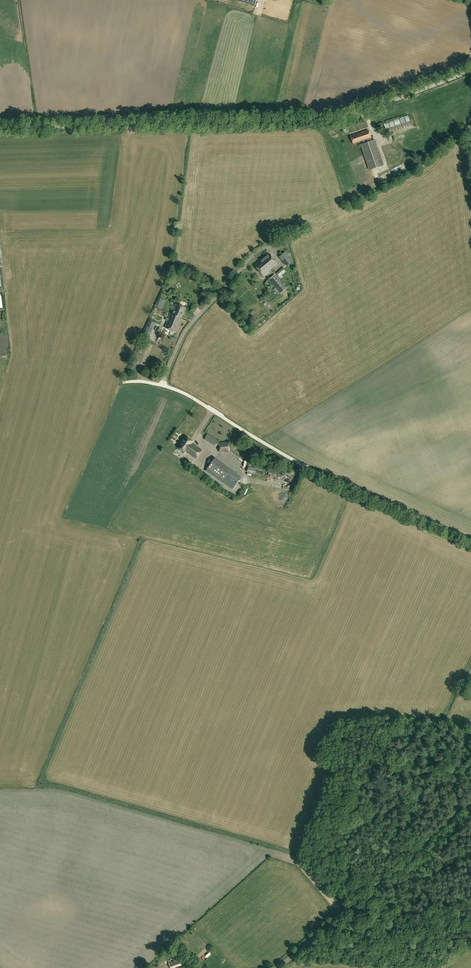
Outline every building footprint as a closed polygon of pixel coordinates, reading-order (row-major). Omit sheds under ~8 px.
[(384,123),(387,133),(411,125),(408,116),(384,123)] [(363,144),(361,145),(369,170),(383,165),(374,140),(371,141),(370,138),(371,138),(368,130),(350,136),(353,144),(362,141),(363,144)] [(398,133),(400,139),(408,136),(406,130),(398,133)] [(285,252),(279,257),(287,267),(293,262),(285,252)] [(254,265),(263,276),(277,264),(269,253),(254,265)] [(276,273),(280,278),(286,272),(282,268),(276,273)] [(275,275),(269,280),(281,293),(287,288),(275,275)] [(170,313),(164,328),(176,333),(182,318),(186,308),(176,304),(172,314),(170,313)] [(142,359),(148,342),(155,322),(149,320),(142,340),(134,358),(140,361),(141,359),(142,359)] [(207,434),(204,439),(216,446),(219,440),(207,434)] [(187,435),(179,446),(186,451),(187,450),(197,457),(199,454),(198,453),(200,451),(201,452),(203,449),(190,440),(192,438),(187,435)] [(230,451),(229,442),(218,443),(219,452),(230,451)] [(216,474),(222,466),(213,460),(207,468),(216,474)] [(184,964),(182,957),(171,961),(171,959),(168,960),(169,962),(168,963),(170,967),(174,967),(184,964)]
